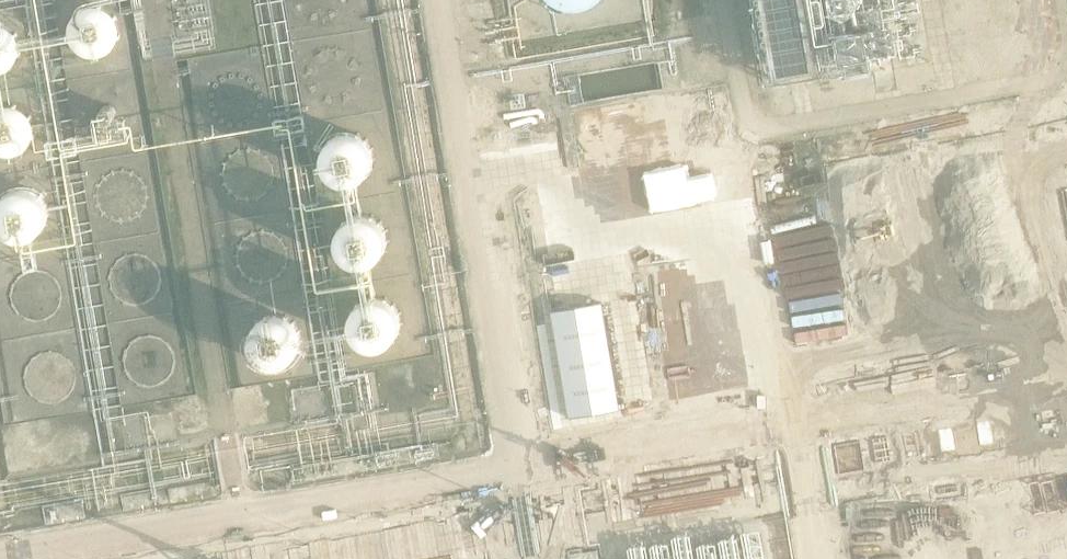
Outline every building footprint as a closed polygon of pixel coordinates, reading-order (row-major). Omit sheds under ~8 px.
[(124,26),(123,20),(122,15),(119,10),(115,6),(111,2),(107,0),(83,0),(79,2),(75,6),(72,10),(69,15),(67,20),(67,26),(67,31),(69,37),(72,41),(75,46),(79,49),(84,52),(90,54),(95,54),(101,53),(106,52),(111,49),(115,46),(119,41),(122,36),(123,31),(124,26)] [(540,2),(546,6),(553,9),(561,11),(568,12),(576,10),(583,8),(590,4),(595,0),(538,0),(540,2)] [(775,64),(823,57),(814,0),(765,0),(775,64)] [(8,64),(16,58),(21,50),(22,40),(21,31),(16,22),(8,16),(0,13),(0,67),(8,64)] [(0,92),(0,142),(6,144),(16,144),(25,141),(32,135),(37,127),(39,117),(37,107),(32,99),(25,93),(16,90),(6,90),(0,92)] [(377,153),(378,148),(377,142),(375,137),(373,132),(369,127),(364,124),(359,121),(354,120),(348,120),(343,121),(337,123),(332,126),(328,129),(325,134),(323,139),(322,145),(322,151),(323,156),(325,161),(328,166),(332,170),(337,173),(343,175),(348,176),(354,175),(359,174),(365,172),(369,168),(373,164),(375,159),(377,153)] [(221,166),(238,200),(267,186),(251,152),(221,166)] [(19,176),(10,179),(2,185),(0,189),(0,217),(2,221),(10,227),(19,231),(28,230),(38,227),(45,221),(50,213),(52,203),(50,194),(45,185),(38,179),(29,176),(19,176)] [(394,236),(395,231),(394,225),(393,220),(390,215),(386,210),(382,206),(377,204),(371,202),(365,202),(360,202),(354,204),(349,207),(345,210),(341,215),(338,220),(337,225),(336,231),(337,237),(339,242),(341,247),(345,252),(349,255),(354,258),(360,260),(366,260),(371,260),(377,258),(382,255),(386,251),(390,247),(393,242),(394,236)] [(293,252),(293,246),(293,240),(291,235),(288,230),(284,226),(279,222),(274,220),(268,219),(263,219),(257,220),(252,222),(247,226),(243,230),(240,235),(238,240),(238,246),(238,252),(240,258),(243,263),(247,267),(252,270),(257,273),(263,274),(268,274),(274,273),(279,270),(284,267),(288,263),(291,258),(293,252)] [(403,316),(404,311),(403,305),(401,299),(398,294),(394,290),(389,287),(384,285),(378,284),(372,284),(367,286),(362,288),(357,292),(354,297),(351,302),(350,308),(350,314),(351,319),(354,325),(357,329),(362,333),(367,336),(372,337),(378,337),(384,337),(389,334),(394,331),(398,327),(401,322),(403,316)] [(303,336),(303,330),(303,324),(301,319),(298,313),(294,309),(290,305),(285,303),(279,301),(273,301),(267,302),(262,304),(257,307),(253,311),(249,316),(247,321),(246,327),(246,333),(247,339),(249,344),(253,349),(257,353),(262,356),(267,358),(273,359),(279,358),(285,357),(290,354),(295,351),(298,346),(301,341),(303,336)] [(602,303),(552,311),(570,418),(620,410),(602,303)] [(35,401),(77,391),(68,349),(25,359),(35,401)]
